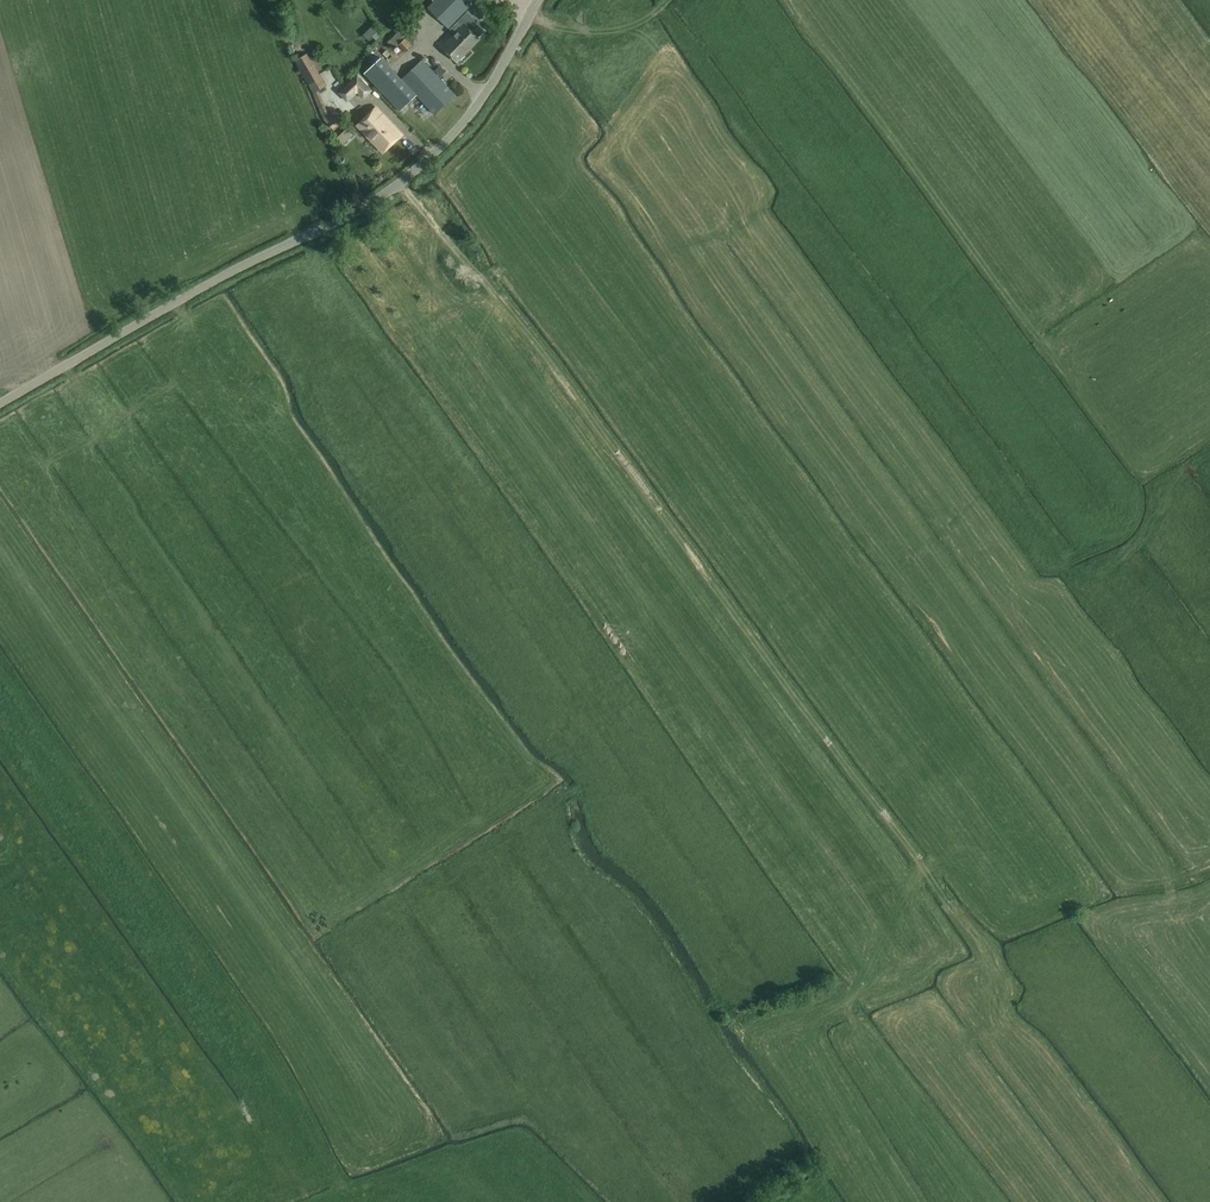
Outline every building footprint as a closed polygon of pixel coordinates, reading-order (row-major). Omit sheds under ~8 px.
[(476,0),(435,0),(428,7),(449,27),(476,0)] [(474,6),(479,11),(482,7),(477,2),(474,6)] [(484,31),(475,23),(477,21),(467,12),(451,29),(456,34),(443,47),(457,61),(468,50),(467,49),(469,46),(470,47),(478,38),(479,39),(479,38),(478,37),(483,31),(483,32),(484,31)] [(406,52),(413,46),(405,38),(399,44),(406,52)] [(305,55),(296,60),(301,69),(310,64),(305,55)] [(364,74),(399,111),(416,95),(434,115),(455,95),(422,60),(402,80),(381,58),(364,74)] [(323,87),(316,75),(308,80),(315,92),(323,87)] [(363,98),(371,91),(357,76),(339,93),(347,101),(357,91),(363,98)] [(383,153),(402,135),(376,108),(357,126),(383,153)] [(335,117),(335,118),(331,113),(324,120),(333,129),(340,123),(335,117)] [(337,137),(343,144),(353,134),(347,128),(337,137)]
